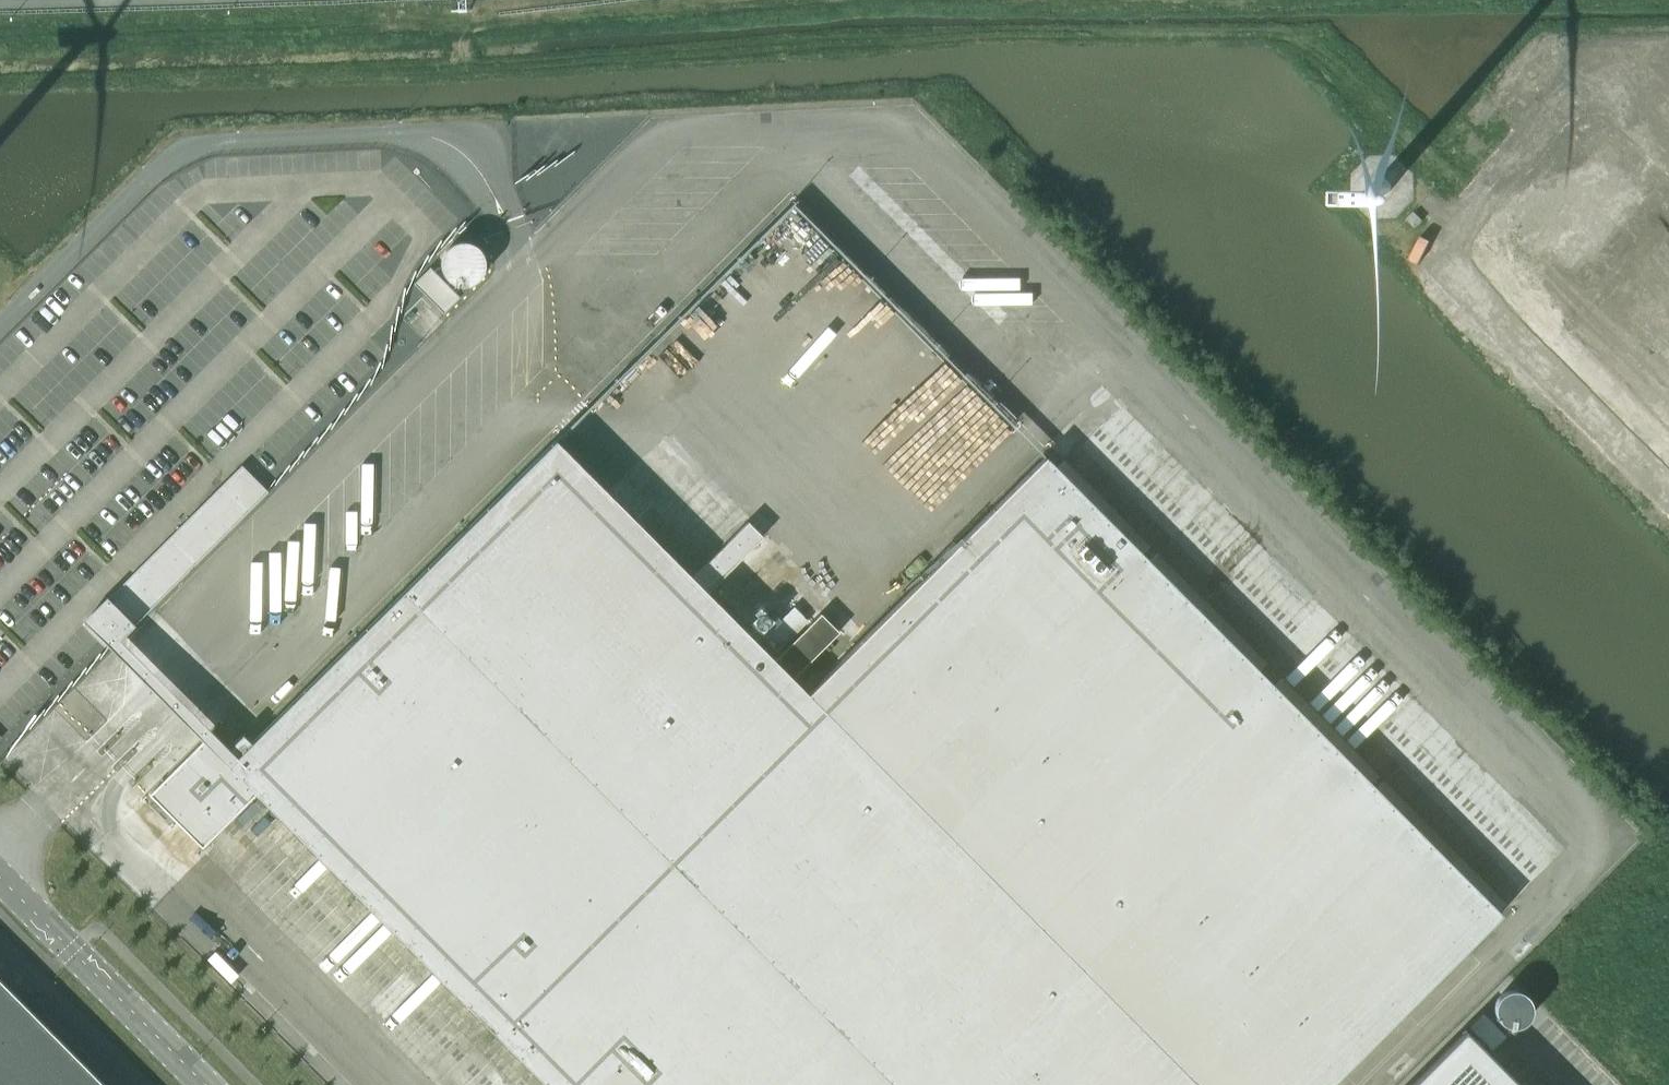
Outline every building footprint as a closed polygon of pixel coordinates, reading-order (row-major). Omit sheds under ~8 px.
[(1414,211),(1406,219),(1415,228),(1423,220),(1414,211)] [(476,281),(478,279),(481,276),(483,273),(484,269),(485,266),(485,262),(484,258),(483,255),(481,252),(479,249),(476,246),(473,244),(469,243),(466,242),(462,242),(458,243),(455,244),(451,245),(448,247),(446,250),(444,253),(442,257),(441,260),(441,264),(441,268),(442,271),(444,275),(446,278),(448,280),(451,283),(455,284),(458,285),(462,286),(466,286),(469,285),(473,283),(476,281)] [(460,297),(430,266),(413,283),(443,313),(460,297)] [(250,744),(242,735),(229,748),(212,731),(203,740),(149,794),(202,848),(257,794),(547,1084),(1329,1084),(1501,914),(1045,457),(808,693),(708,592),(763,536),(748,521),(692,577),(555,439),(250,744)] [(84,622),(112,649),(167,704),(203,740),(212,731),(176,695),(120,639),(269,491),(242,465),(84,622)] [(740,621),(756,636),(777,615),(762,599),(740,621)] [(794,606),(763,637),(777,651),(808,620),(794,606)] [(0,979),(0,1084),(106,1084),(0,979)] [(1491,1002),(1491,1009),(1494,1017),(1499,1022),(1507,1025),(1515,1024),(1521,1021),(1527,1013),(1528,1004),(1524,996),(1517,990),(1508,988),(1501,990),(1495,995),(1491,1002)] [(1468,1024),(1491,1047),(1504,1033),(1482,1011),(1468,1024)] [(1464,1030),(1409,1084),(1518,1084),(1464,1030)]
